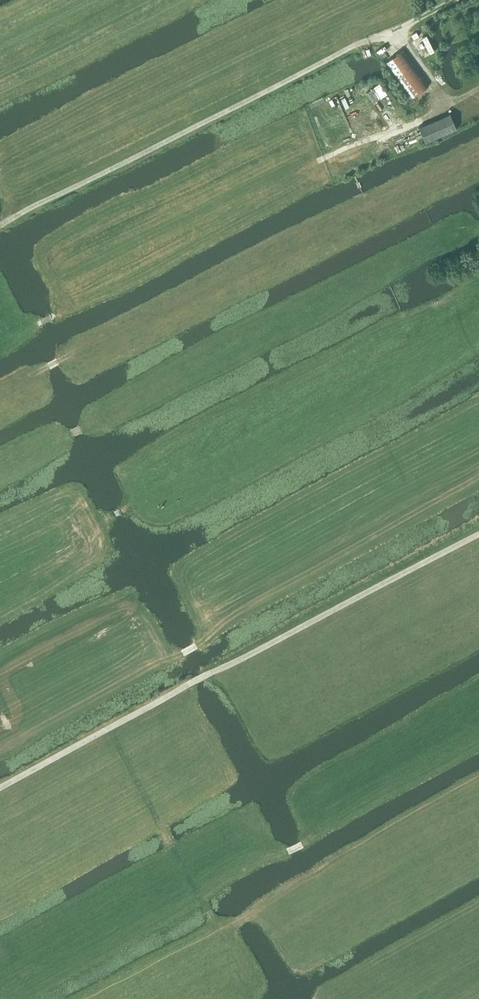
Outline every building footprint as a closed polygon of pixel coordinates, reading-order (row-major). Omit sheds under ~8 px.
[(404,49),(386,63),(412,98),(430,84),(404,49)] [(395,121),(398,111),(390,103),(380,105),(377,116),(384,124),(395,121)] [(452,114),(420,127),(427,142),(458,129),(452,114)]
